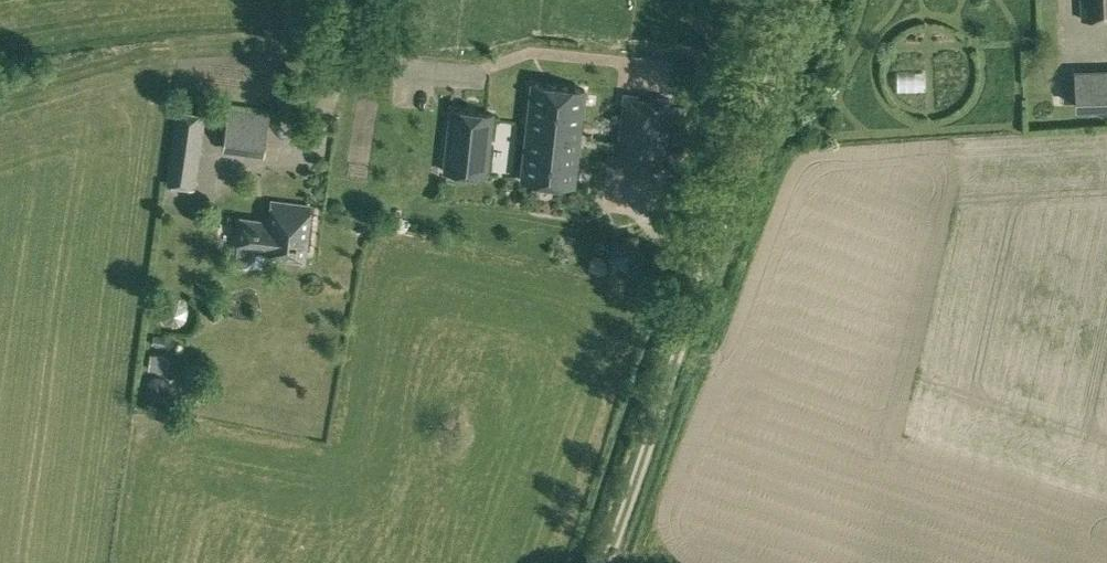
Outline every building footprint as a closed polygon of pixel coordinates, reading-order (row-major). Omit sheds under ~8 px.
[(1082,18),(1106,17),(1106,0),(1081,0),(1082,18)] [(631,88),(661,89),(662,71),(632,69),(631,88)] [(1075,106),(1106,106),(1106,69),(1075,69),(1075,106)] [(526,130),(579,136),(585,88),(532,82),(526,130)] [(656,96),(654,100),(637,98),(636,94),(625,92),(616,161),(629,162),(630,159),(648,161),(648,164),(660,166),(668,97),(656,96)] [(225,147),(265,153),(270,112),(230,106),(225,147)] [(493,112),(451,107),(444,169),(486,174),(493,112)] [(167,182),(193,186),(204,113),(178,110),(167,182)] [(574,185),(579,136),(526,130),(521,179),(574,185)] [(265,254),(269,254),(305,259),(311,205),(276,200),(272,200),(269,220),(238,216),(235,244),(233,255),(234,260),(239,265),(246,266),(251,263),(254,258),(256,246),(266,248),(265,254)] [(166,336),(153,334),(151,343),(164,345),(166,336)] [(151,354),(149,367),(167,369),(168,356),(151,354)] [(161,375),(157,374),(154,375),(152,376),(150,377),(149,378),(149,380),(148,381),(148,384),(148,386),(148,387),(149,390),(151,391),(152,392),(154,393),(157,394),(159,394),(161,393),(164,391),(166,389),(167,386),(167,384),(167,382),(166,380),(165,378),(163,376),(161,375)]
